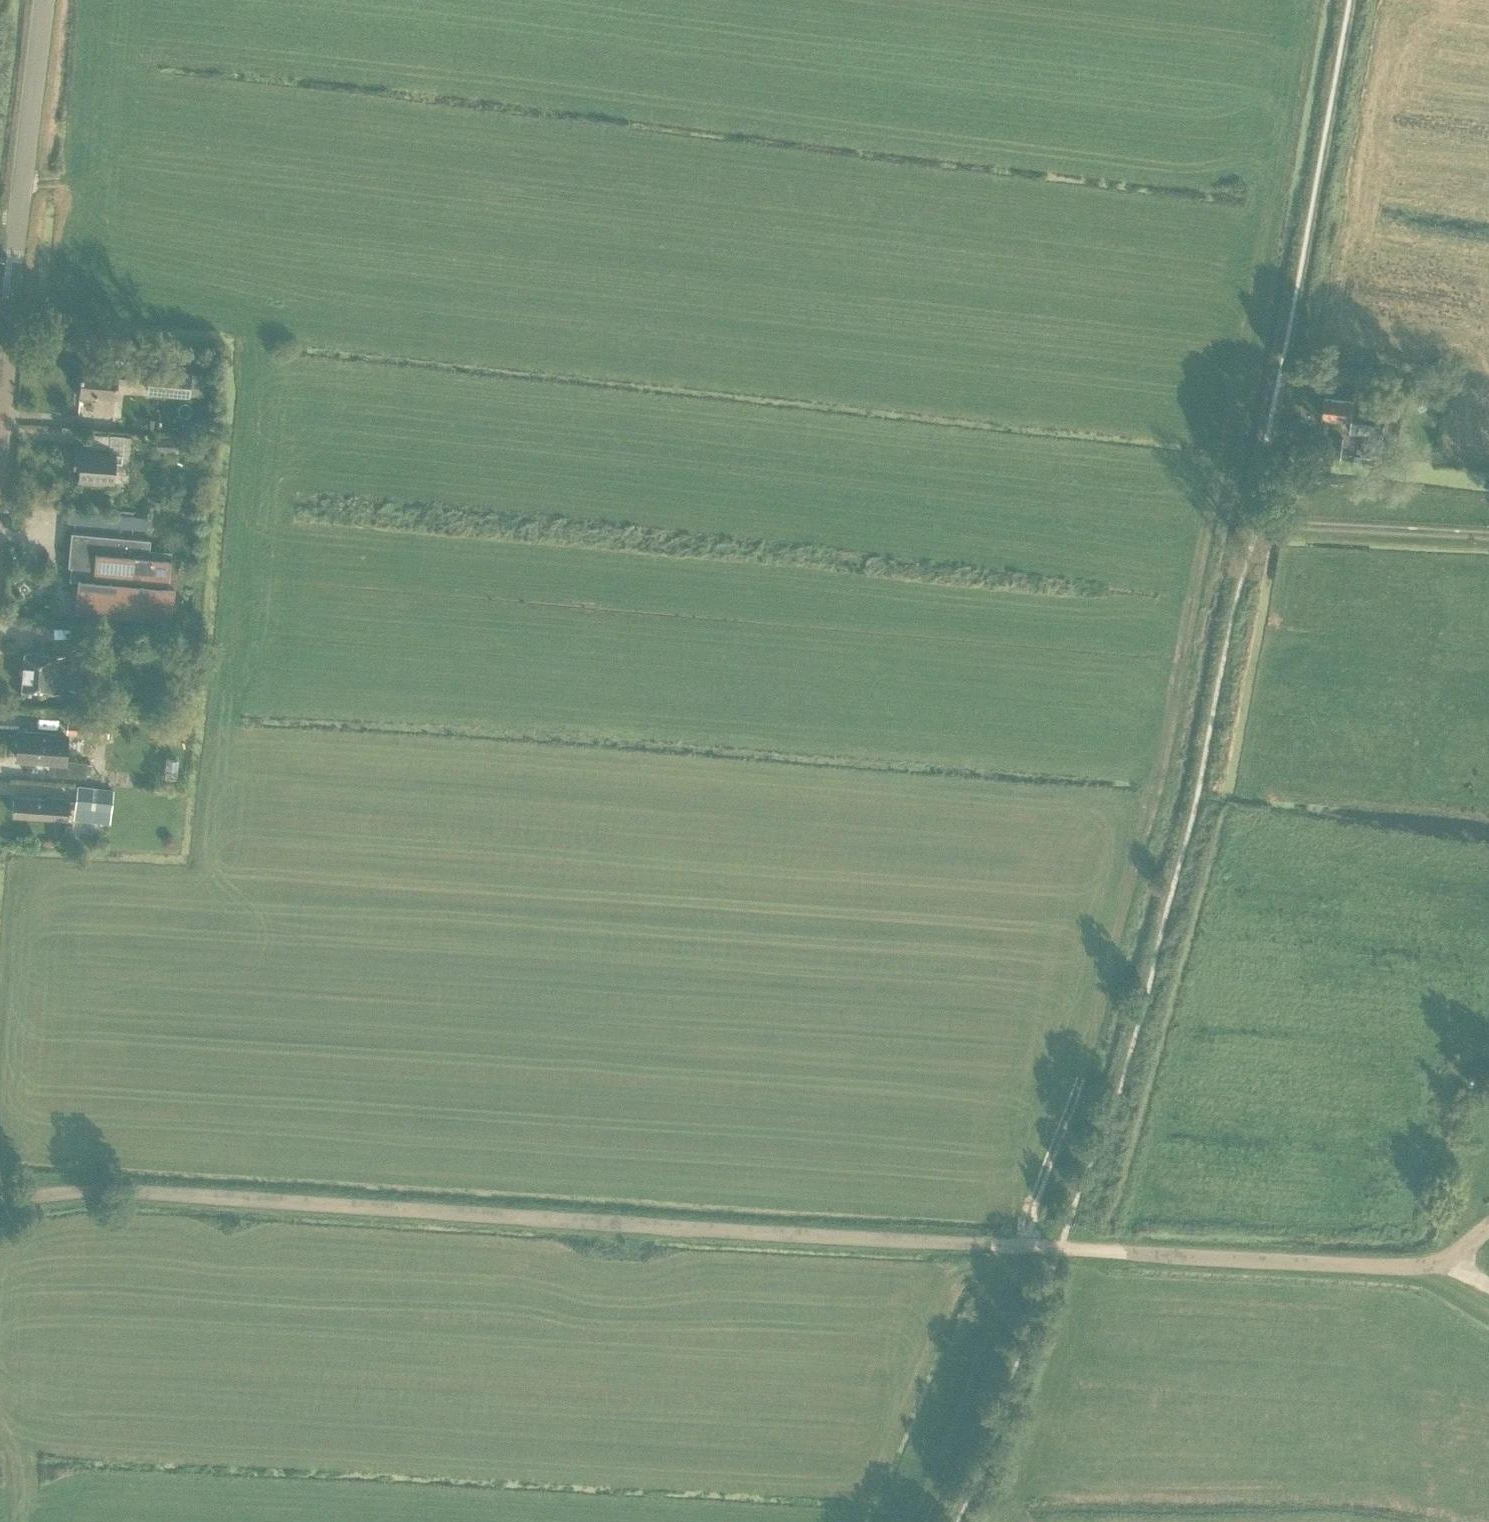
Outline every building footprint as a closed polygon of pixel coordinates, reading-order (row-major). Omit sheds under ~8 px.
[(118,368),(82,365),(78,411),(114,414),(117,382),(132,384),(133,372),(117,370),(118,368)] [(147,392),(190,395),(191,370),(149,367),(147,392)] [(1351,431),(1384,435),(1387,399),(1354,395),(1354,401),(1324,398),(1321,420),(1352,423),(1351,431)] [(113,460),(124,461),(130,462),(132,436),(87,433),(86,446),(76,445),(74,464),(80,464),(79,481),(112,483),(113,460)] [(1341,458),(1344,437),(1315,434),(1312,454),(1341,458)] [(156,450),(177,451),(177,438),(157,437),(156,450)] [(1359,439),(1357,452),(1377,454),(1379,441),(1359,439)] [(118,515),(118,525),(138,525),(138,516),(118,515)] [(150,539),(71,531),(69,550),(73,551),(70,578),(78,579),(75,610),(172,619),(175,586),(168,585),(171,550),(149,548),(150,539)] [(21,689),(59,692),(58,696),(75,697),(76,688),(82,688),(84,664),(62,663),(63,654),(24,651),(21,689)] [(67,724),(67,731),(84,732),(85,715),(69,713),(68,713),(67,724)] [(19,731),(17,758),(55,761),(54,774),(86,776),(87,761),(65,760),(67,736),(57,735),(57,733),(19,731)] [(76,809),(111,812),(114,789),(78,786),(76,809)] [(14,795),(12,814),(47,817),(68,819),(69,797),(48,795),(47,798),(14,795)]
